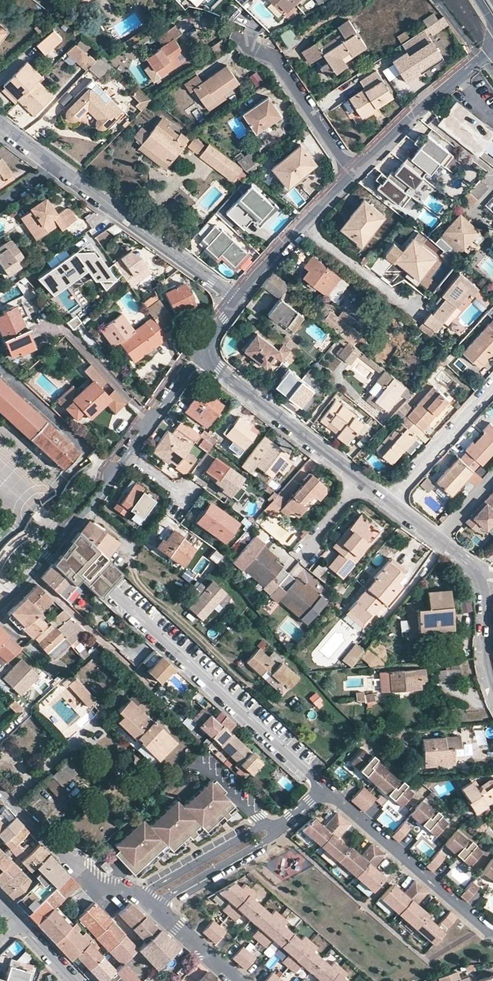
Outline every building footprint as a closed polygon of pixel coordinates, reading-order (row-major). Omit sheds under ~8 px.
[(298,0),(269,0),(273,4),(276,1),(283,8),(290,1),(294,4),(298,0)] [(447,23),(443,17),(434,22),(439,30),(448,24),(447,23)] [(338,29),(346,40),(324,56),(330,64),(323,69),(328,77),(336,72),(338,75),(348,68),(342,59),(351,53),(354,57),(367,48),(361,39),(359,41),(355,35),(358,34),(350,22),(338,29)] [(44,32),(39,26),(32,32),(37,38),(44,32)] [(289,48),(300,41),(291,27),(280,34),(289,48)] [(153,81),(179,63),(177,59),(181,56),(175,48),(178,46),(174,39),(176,37),(170,28),(156,38),(161,46),(146,57),(151,65),(145,69),(153,81)] [(123,43),(126,48),(148,34),(144,29),(123,43)] [(426,31),(424,29),(410,38),(402,43),(410,54),(432,40),(426,31)] [(60,41),(52,31),(36,45),(44,55),(60,41)] [(432,40),(410,54),(396,63),(409,84),(445,62),(432,40)] [(84,70),(92,61),(73,45),(65,53),(84,70)] [(324,56),(317,45),(305,53),(312,64),(324,56)] [(177,59),(179,63),(186,57),(178,46),(175,48),(181,56),(177,59)] [(101,54),(88,67),(101,79),(111,67),(104,61),(107,59),(101,54)] [(6,86),(18,99),(37,80),(41,76),(26,62),(4,84),(6,86)] [(205,106),(222,95),(238,83),(226,66),(202,82),(197,75),(184,84),(189,92),(193,89),(205,106)] [(256,88),(264,83),(257,72),(249,76),(256,88)] [(18,99),(34,114),(52,95),(37,80),(18,99)] [(392,96),(381,80),(365,91),(363,89),(349,99),(360,116),(392,96)] [(87,110),(96,119),(95,121),(95,123),(96,127),(99,129),(102,129),(104,128),(122,110),(93,82),(65,110),(65,114),(65,116),(68,119),(70,121),(73,121),(76,120),(87,110)] [(6,86),(2,90),(15,103),(18,99),(6,86)] [(137,88),(131,95),(137,101),(134,105),(140,111),(152,99),(151,98),(137,88)] [(225,99),(222,95),(205,106),(208,111),(225,99)] [(492,136),(492,130),(455,100),(451,95),(441,108),(446,112),(440,121),(437,125),(466,147),(477,156),(482,151),(483,149),(492,157),(492,142),(490,140),(492,136)] [(280,116),(272,103),(268,105),(265,100),(238,118),(246,131),(251,128),(255,134),(280,116)] [(179,134),(176,138),(164,129),(167,125),(168,124),(161,118),(150,133),(141,127),(133,137),(141,144),(168,164),(188,139),(180,133),(179,134)] [(167,125),(164,129),(176,138),(179,134),(167,125)] [(429,143),(423,152),(441,167),(458,148),(434,128),(425,139),(429,143)] [(195,154),(202,146),(193,139),(187,147),(195,154)] [(209,143),(199,156),(232,182),(243,169),(209,143)] [(164,169),(168,164),(141,144),(138,148),(164,169)] [(272,168),(288,187),(315,165),(299,146),(272,168)] [(237,161),(244,170),(257,160),(251,151),(237,161)] [(406,165),(407,166),(424,179),(427,175),(432,179),(441,167),(423,152),(414,163),(409,160),(406,165)] [(11,175),(0,160),(0,183),(11,175)] [(244,170),(249,174),(261,166),(257,160),(244,170)] [(392,173),(387,179),(406,193),(411,187),(415,190),(424,179),(407,166),(399,177),(392,173)] [(387,179),(383,175),(378,181),(384,185),(380,190),(401,206),(409,196),(406,193),(387,179)] [(481,181),(471,192),(480,200),(490,188),(481,181)] [(279,208),(254,186),(229,213),(247,229),(257,217),(264,224),(279,208)] [(56,214),(53,216),(50,213),(54,211),(45,199),(30,208),(31,210),(20,218),(29,230),(31,233),(34,231),(39,238),(57,225),(61,231),(64,229),(77,220),(70,210),(68,208),(66,208),(56,214)] [(345,231),(362,245),(385,216),(363,199),(350,215),(354,219),(345,231)] [(341,227),(345,231),(354,219),(350,215),(341,227)] [(460,215),(435,243),(454,258),(458,253),(459,253),(472,238),(479,244),(484,238),(478,232),(479,231),(460,215)] [(249,255),(218,227),(206,240),(212,246),(207,248),(219,259),(224,255),(238,268),(249,255)] [(36,240),(39,238),(34,231),(31,233),(36,240)] [(424,237),(418,232),(413,239),(412,238),(402,250),(393,243),(385,253),(384,254),(384,255),(384,256),(392,263),(394,260),(418,279),(435,257),(419,243),(424,237)] [(13,239),(0,248),(0,252),(2,254),(0,255),(0,266),(9,278),(21,270),(18,265),(26,259),(13,239)] [(112,241),(104,248),(112,257),(119,250),(112,241)] [(130,252),(113,265),(121,276),(125,282),(130,288),(151,274),(139,257),(130,252)] [(75,255),(38,282),(52,299),(88,274),(95,284),(101,283),(105,292),(121,276),(113,265),(107,269),(95,255),(75,255)] [(307,270),(302,277),(337,305),(348,291),(344,287),(347,284),(311,256),(303,267),(307,270)] [(367,260),(363,257),(359,262),(363,265),(367,260)] [(284,292),(290,285),(273,272),(268,279),(278,288),(284,292)] [(477,290),(457,274),(438,298),(443,302),(439,306),(449,314),(455,306),(456,307),(466,295),(470,298),(477,290)] [(273,294),(278,288),(268,279),(267,279),(262,285),(273,294)] [(163,293),(174,314),(193,304),(183,283),(163,293)] [(278,288),(273,294),(279,299),(284,292),(278,288)] [(293,331),(303,318),(288,306),(293,300),(284,292),(279,299),(268,314),(276,321),(278,319),(293,331)] [(439,306),(443,302),(438,298),(434,302),(439,306)] [(151,318),(152,319),(160,329),(171,321),(156,301),(145,309),(151,318)] [(32,348),(13,306),(0,311),(0,339),(8,357),(17,354),(17,355),(32,348)] [(439,306),(432,315),(442,323),(449,314),(439,306)] [(331,313),(324,308),(317,317),(324,322),(331,313)] [(331,328),(339,317),(332,311),(331,313),(324,322),(331,328)] [(351,326),(356,320),(346,312),(345,314),(343,312),(339,317),(351,326)] [(250,313),(246,317),(253,322),(256,318),(255,318),(250,313)] [(430,313),(423,322),(435,331),(442,323),(432,315),(430,313)] [(160,329),(152,319),(134,331),(122,315),(100,331),(113,349),(119,344),(132,361),(143,354),(152,347),(166,338),(160,329)] [(331,328),(339,334),(349,342),(354,346),(363,335),(351,326),(339,317),(331,328)] [(492,351),(492,320),(492,319),(462,353),(471,361),(475,358),(482,364),(492,351)] [(345,346),(349,342),(339,334),(335,339),(345,346)] [(256,336),(244,351),(266,368),(274,357),(281,362),(290,350),(282,344),(277,351),(256,336)] [(293,353),(298,347),(285,336),(279,342),(282,344),(290,350),(293,353)] [(351,365),(361,352),(354,346),(349,342),(345,346),(338,355),(351,365)] [(155,351),(152,347),(143,354),(147,358),(155,351)] [(293,353),(290,350),(281,362),(280,364),(287,369),(292,364),(290,363),(296,355),(293,353)] [(381,374),(384,370),(364,354),(361,358),(381,374)] [(475,358),(471,361),(478,368),(482,364),(475,358)] [(83,371),(92,381),(78,394),(70,401),(63,409),(73,420),(81,413),(86,418),(103,402),(107,398),(106,396),(99,388),(105,382),(90,365),(83,371)] [(300,406),(313,389),(287,369),(277,384),(283,388),(281,391),(300,406)] [(386,373),(379,382),(385,387),(375,399),(372,397),(368,402),(381,413),(384,409),(386,410),(399,394),(406,400),(412,393),(386,373)] [(22,435),(60,470),(77,452),(11,391),(0,382),(0,415),(22,435)] [(385,387),(379,382),(369,395),(372,397),(375,399),(385,387)] [(70,401),(78,394),(71,386),(55,401),(62,409),(63,408),(70,401)] [(421,429),(426,424),(447,401),(445,399),(432,387),(411,409),(404,402),(398,409),(418,428),(419,428),(421,429)] [(205,428),(222,405),(202,389),(184,412),(205,428)] [(125,403),(112,390),(106,396),(107,398),(103,402),(113,413),(125,403)] [(426,424),(431,428),(456,402),(448,395),(445,399),(447,401),(426,424)] [(354,416),(355,414),(336,400),(320,419),(327,424),(330,421),(341,429),(338,433),(337,435),(346,443),(356,431),(358,432),(363,424),(354,416)] [(403,450),(415,436),(413,434),(418,428),(398,409),(392,415),(398,422),(374,449),(391,463),(403,450)] [(224,435),(231,441),(226,447),(238,456),(257,431),(238,417),(224,435)] [(330,421),(327,424),(338,433),(341,429),(330,421)] [(191,465),(181,458),(193,443),(194,444),(200,436),(198,435),(181,422),(176,430),(171,426),(151,451),(167,463),(169,461),(175,466),(173,468),(180,473),(185,473),(191,465)] [(481,465),(492,451),(492,427),(489,423),(465,450),(466,451),(459,458),(472,471),(479,463),(481,465)] [(205,440),(209,435),(202,431),(198,435),(200,436),(203,439),(205,440)] [(211,445),(215,440),(209,435),(205,440),(211,445)] [(279,448),(264,436),(246,458),(270,477),(276,470),(282,474),(291,464),(285,459),(276,452),(279,448)] [(419,439),(415,436),(403,450),(407,453),(419,439)] [(203,439),(198,446),(206,452),(211,445),(205,440),(203,439)] [(285,459),(288,455),(279,448),(276,452),(285,459)] [(202,475),(213,483),(214,481),(221,487),(219,490),(227,496),(240,478),(206,452),(197,464),(205,470),(202,475)] [(481,478),(472,471),(459,458),(458,457),(436,482),(451,495),(467,478),(475,486),(481,478)] [(307,483),(303,488),(300,485),(285,503),(278,511),(286,518),(286,514),(290,514),(296,519),(303,510),(300,506),(306,499),(313,497),(317,500),(323,492),(323,486),(308,473),(303,480),(307,483)] [(125,490),(127,492),(134,482),(131,479),(123,489),(125,490)] [(135,525),(153,500),(141,491),(143,488),(134,482),(127,492),(125,490),(111,508),(135,525)] [(266,486),(263,490),(273,498),(276,494),(266,486)] [(276,494),(273,498),(266,506),(275,515),(278,511),(285,503),(276,494)] [(472,517),(486,502),(484,500),(470,515),(472,517)] [(222,541),(235,523),(209,503),(203,512),(200,510),(193,520),(222,541)] [(265,517),(268,514),(272,518),(275,515),(266,506),(261,513),(265,517)] [(341,579),(357,559),(355,557),(366,544),(363,541),(370,533),(364,529),(369,523),(359,515),(332,548),(338,553),(327,567),(341,579)] [(480,524),(472,517),(470,515),(465,521),(474,530),(480,524)] [(91,521),(77,538),(99,558),(102,560),(117,542),(91,521)] [(364,529),(370,533),(363,541),(366,544),(368,545),(379,532),(369,523),(364,529)] [(158,547),(181,565),(193,549),(179,539),(179,537),(167,529),(160,540),(162,542),(158,547)] [(99,558),(77,538),(65,552),(53,565),(79,587),(83,583),(102,600),(111,589),(122,577),(102,560),(99,558)] [(228,565),(238,573),(241,569),(250,559),(256,565),(262,559),(258,556),(260,554),(262,551),(259,548),(260,546),(251,538),(228,565)] [(275,559),(276,558),(261,546),(259,548),(262,551),(274,560),(275,559)] [(222,555),(215,551),(209,558),(214,563),(222,555)] [(282,565),(275,559),(274,560),(262,551),(260,554),(277,569),(278,570),(277,571),(284,576),(286,574),(279,568),(282,565)] [(250,559),(241,569),(263,588),(261,589),(268,595),(276,585),(284,576),(277,571),(278,570),(277,569),(260,554),(258,556),(262,559),(256,565),(250,559)] [(407,579),(410,575),(391,559),(388,563),(404,576),(407,579)] [(374,580),(375,581),(367,591),(383,604),(385,606),(400,587),(397,584),(404,576),(388,563),(374,580)] [(67,600),(79,587),(53,565),(42,578),(67,600)] [(324,569),(319,565),(311,574),(317,578),(324,569)] [(304,583),(296,577),(294,580),(286,574),(284,576),(276,585),(268,595),(267,596),(275,602),(277,599),(299,618),(317,597),(302,585),(304,583)] [(397,584),(400,587),(407,579),(404,576),(397,584)] [(212,581),(206,588),(199,582),(194,588),(193,589),(197,599),(188,608),(201,620),(212,608),(217,603),(221,607),(230,597),(212,581)] [(304,583),(302,585),(317,597),(319,594),(305,582),(304,583)] [(51,600),(36,584),(23,597),(39,611),(51,600)] [(337,595),(342,590),(335,584),(330,589),(337,595)] [(425,596),(425,591),(416,587),(412,592),(421,596),(425,596)] [(438,631),(451,630),(447,589),(425,591),(425,596),(426,608),(420,609),(420,603),(403,605),(406,639),(429,636),(429,632),(429,628),(438,627),(438,631)] [(383,604),(367,591),(349,613),(363,625),(373,614),(375,615),(383,604)] [(321,596),(300,620),(307,627),(329,603),(321,596)] [(39,611),(23,597),(6,613),(20,628),(39,611)] [(221,607),(217,603),(212,608),(217,612),(221,607)] [(470,603),(460,605),(462,613),(472,611),(470,603)] [(67,644),(82,629),(62,609),(52,619),(58,626),(54,630),(67,644)] [(20,628),(31,638),(45,625),(39,619),(43,616),(39,611),(20,628)] [(349,613),(346,616),(363,630),(375,615),(373,614),(363,625),(349,613)] [(50,625),(35,639),(52,658),(67,644),(54,630),(50,625)] [(5,662),(20,648),(0,628),(0,658),(5,662)] [(385,661),(379,655),(370,648),(375,643),(372,640),(363,651),(358,658),(369,666),(385,665),(385,661)] [(375,643),(370,648),(379,655),(383,650),(375,643)] [(154,650),(147,644),(138,653),(144,659),(154,650)] [(363,651),(355,644),(340,662),(349,668),(358,658),(363,651)] [(93,649),(88,653),(94,659),(99,655),(93,649)] [(259,675),(264,671),(268,674),(285,690),(294,679),(277,663),(275,666),(256,649),(245,662),(259,675)] [(175,669),(154,650),(144,659),(141,663),(147,669),(145,672),(158,683),(169,671),(171,673),(175,669)] [(18,659),(0,677),(0,678),(16,695),(35,675),(18,659)] [(145,672),(147,669),(141,663),(138,665),(145,672)] [(423,669),(378,673),(379,689),(389,689),(411,686),(411,690),(419,689),(419,684),(424,683),(423,669)] [(444,670),(444,681),(459,680),(459,669),(444,670)] [(437,682),(444,681),(444,670),(436,670),(437,682)] [(259,675),(263,679),(268,674),(264,671),(259,675)] [(88,708),(95,701),(74,679),(66,686),(88,708)] [(151,720),(150,721),(142,714),(152,704),(137,689),(116,711),(123,717),(117,723),(122,727),(117,732),(141,755),(151,765),(156,759),(152,755),(170,737),(169,737),(168,735),(151,720)] [(354,693),(354,701),(366,700),(365,692),(354,693)] [(317,693),(309,697),(315,710),(324,705),(317,693)] [(375,694),(366,694),(366,705),(376,705),(375,694)] [(209,715),(204,710),(193,721),(198,726),(209,715)] [(209,715),(198,726),(250,775),(261,764),(229,733),(236,726),(225,716),(218,723),(209,715)] [(152,755),(156,759),(173,741),(170,737),(152,755)] [(455,761),(455,750),(462,750),(461,738),(423,741),(425,768),(434,768),(434,763),(455,761)] [(373,756),(371,757),(363,750),(351,764),(360,772),(362,769),(368,773),(365,776),(376,786),(389,772),(376,762),(377,760),(373,756)] [(75,773),(66,762),(51,776),(52,778),(45,785),(55,795),(63,788),(61,787),(75,773)] [(414,795),(406,787),(407,786),(402,782),(401,783),(389,772),(376,786),(388,796),(390,793),(396,798),(393,801),(402,809),(414,795)] [(255,778),(250,783),(259,791),(264,786),(255,778)] [(230,802),(224,796),(216,787),(210,780),(199,791),(225,819),(230,815),(226,811),(223,808),(230,802)] [(461,791),(469,803),(467,804),(479,821),(489,814),(485,807),(492,802),(492,782),(491,782),(480,789),(477,791),(472,784),(461,791)] [(477,791),(480,789),(475,782),(472,784),(477,791)] [(227,794),(218,785),(216,787),(224,796),(227,794)] [(370,794),(363,788),(351,802),(358,808),(370,794)] [(225,819),(199,791),(194,796),(217,821),(220,824),(225,819)] [(364,813),(376,799),(370,794),(358,808),(364,813)] [(217,821),(194,796),(182,806),(176,800),(164,810),(191,839),(195,834),(189,828),(196,821),(202,828),(206,824),(209,827),(217,821)] [(226,811),(232,805),(230,802),(223,808),(226,811)] [(448,824),(440,817),(441,815),(436,811),(435,813),(423,802),(410,816),(422,826),(424,822),(430,827),(427,830),(436,838),(448,824)] [(3,805),(0,807),(0,826),(12,815),(3,805)] [(191,839),(164,810),(159,815),(186,844),(191,839)] [(318,845),(342,818),(335,812),(322,827),(311,817),(300,830),(318,845)] [(12,815),(0,826),(0,839),(2,841),(20,823),(12,815)] [(182,840),(159,815),(148,826),(142,819),(130,830),(153,855),(161,848),(158,844),(162,841),(168,847),(172,843),(175,847),(182,840)] [(342,818),(318,845),(335,860),(346,848),(335,838),(348,823),(342,818)] [(202,828),(196,821),(189,828),(195,834),(202,828)] [(208,835),(220,824),(217,821),(209,827),(206,824),(202,828),(208,835)] [(27,831),(20,823),(2,841),(8,848),(27,831)] [(398,843),(410,829),(404,823),(392,837),(398,843)] [(472,825),(468,828),(478,834),(480,831),(472,825)] [(156,858),(153,855),(130,830),(125,834),(148,860),(151,863),(156,858)] [(17,858),(38,843),(27,831),(8,848),(12,852),(17,858)] [(483,854),(474,847),(476,845),(471,841),(470,843),(457,832),(445,846),(456,856),(459,853),(464,857),(462,860),(471,868),(483,854)] [(148,860),(125,834),(114,845),(117,849),(126,859),(134,867),(138,863),(141,866),(148,860)] [(174,854),(186,844),(182,840),(175,847),(172,843),(168,847),(174,854)] [(156,858),(168,847),(162,841),(158,844),(161,848),(153,855),(156,858)] [(353,876),(377,848),(371,842),(359,856),(357,858),(346,848),(335,860),(353,876)] [(47,853),(38,843),(17,858),(22,864),(29,871),(47,853)] [(359,856),(348,846),(346,848),(357,858),(359,856)] [(7,857),(12,852),(8,848),(3,853),(0,856),(0,871),(12,862),(7,857)] [(269,862),(279,882),(308,868),(298,848),(269,862)] [(372,867),(383,854),(377,848),(353,876),(370,891),(381,878),(370,869),(372,867)] [(122,863),(126,859),(117,849),(113,853),(122,863)] [(38,878),(55,861),(47,853),(29,871),(36,879),(38,878)] [(433,873),(445,859),(439,854),(427,868),(433,873)] [(135,868),(134,867),(126,859),(122,863),(130,872),(135,868)] [(486,870),(483,875),(492,882),(492,859),(486,870)] [(135,878),(151,863),(148,860),(141,866),(138,863),(134,867),(135,868),(130,872),(132,874),(135,878)] [(32,883),(14,901),(26,914),(56,885),(67,874),(61,868),(55,861),(42,874),(47,879),(41,884),(45,889),(41,893),(32,883)] [(12,862),(0,871),(0,884),(17,868),(12,862)] [(105,862),(100,867),(107,874),(112,870),(105,862)] [(372,867),(370,869),(381,878),(383,876),(372,867)] [(24,875),(17,868),(0,884),(0,886),(6,892),(24,875)] [(56,885),(26,914),(53,942),(69,926),(62,918),(56,911),(52,907),(56,904),(65,894),(76,884),(67,874),(56,885)] [(14,901),(32,883),(24,875),(6,892),(14,901)] [(395,913),(419,885),(413,880),(401,893),(400,895),(389,885),(378,897),(395,913)] [(227,915),(249,889),(243,883),(239,887),(232,881),(216,890),(228,901),(220,909),(227,915)] [(401,893),(390,883),(389,885),(400,895),(401,893)] [(467,903),(479,889),(473,883),(460,897),(467,903)] [(413,928),(424,916),(413,906),(415,904),(426,891),(419,885),(395,913),(413,928)] [(249,919),(260,906),(252,899),(256,894),(249,889),(227,915),(233,920),(240,912),(249,919)] [(77,918),(94,936),(110,921),(93,902),(77,918)] [(128,903),(118,914),(131,927),(142,916),(128,903)] [(426,914),(415,904),(413,906),(424,916),(426,914)] [(256,941),(279,914),(273,909),(269,913),(260,906),(249,919),(257,927),(250,935),(256,941)] [(60,908),(56,911),(62,918),(66,914),(60,908)] [(431,943),(455,916),(448,910),(435,926),(424,916),(413,928),(431,943)] [(66,914),(62,918),(69,926),(73,922),(66,914)] [(290,932),(282,925),(286,920),(279,914),(256,941),(263,946),(270,938),(279,945),(283,941),(290,932)] [(157,929),(142,916),(131,927),(144,941),(157,929)] [(207,937),(218,925),(211,919),(201,931),(207,937)] [(107,950),(122,935),(110,921),(94,936),(100,942),(107,950)] [(69,926),(53,942),(69,959),(75,954),(90,940),(73,922),(69,926)] [(213,943),(224,931),(218,925),(207,937),(213,943)] [(154,970),(178,947),(157,929),(144,941),(135,949),(154,970)] [(286,967),(309,940),(302,935),(299,939),(290,932),(283,941),(279,945),(287,952),(280,961),(286,967)] [(120,964),(121,963),(135,949),(122,935),(107,950),(120,964)] [(96,947),(100,942),(94,936),(90,940),(96,947)] [(96,947),(90,940),(75,954),(88,968),(99,957),(92,950),(96,947)] [(315,946),(309,940),(286,967),(292,972),(300,964),(308,971),(320,958),(312,950),(315,946)] [(14,955),(22,949),(17,941),(9,947),(14,955)] [(237,963),(247,951),(241,945),(230,958),(237,963)] [(243,968),(254,956),(247,951),(237,963),(243,968)] [(112,972),(99,957),(88,968),(100,980),(102,980),(112,972)] [(339,966),(332,961),(328,965),(320,958),(308,971),(317,978),(315,980),(326,980),(339,966)] [(10,959),(4,979),(9,980),(29,980),(29,979),(26,979),(28,971),(22,969),(23,963),(10,959)] [(186,972),(196,980),(216,980),(195,962),(186,972)] [(118,978),(119,976),(123,980),(137,980),(121,963),(120,964),(116,968),(112,972),(102,980),(114,980),(118,978)] [(341,976),(345,972),(339,966),(326,980),(346,980),(341,976)] [(277,977),(271,971),(262,980),(274,980),(277,977)] [(458,980),(455,971),(436,978),(437,980),(468,980),(467,977),(458,980)]
